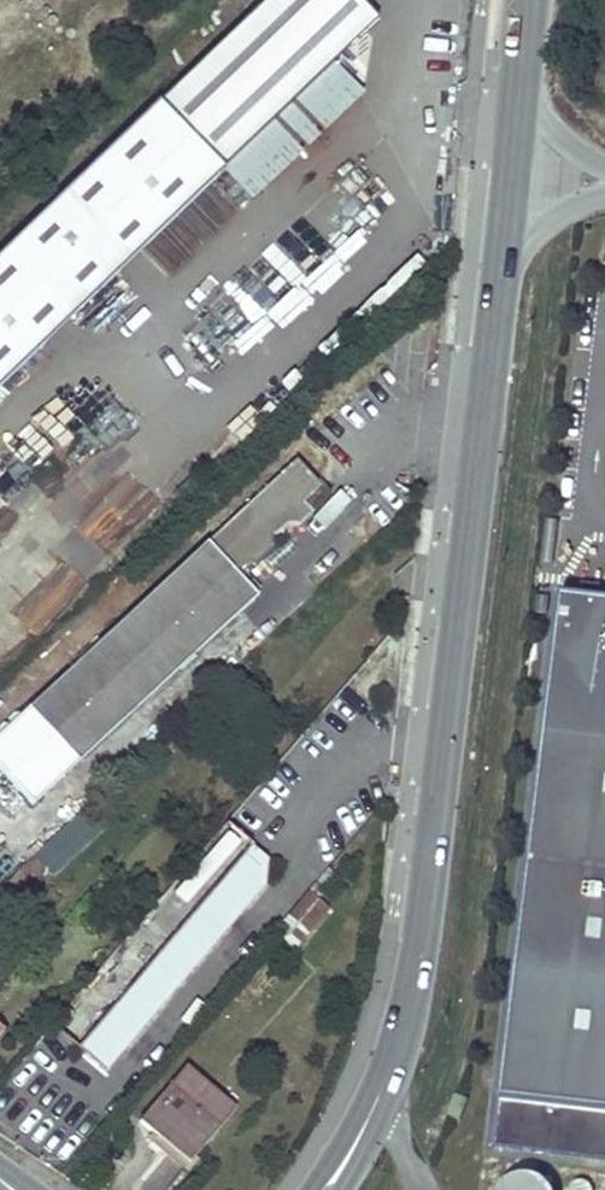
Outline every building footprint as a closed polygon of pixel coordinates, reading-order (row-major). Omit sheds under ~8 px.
[(0,240),(0,365),(211,156),(212,157),(320,49),(364,6),(358,0),(242,0),(0,240)] [(351,80),(320,49),(212,157),(243,188),(351,80)] [(293,459),(0,736),(0,765),(37,805),(257,596),(240,578),(270,549),(270,533),(280,531),(282,523),(297,524),(311,511),(302,500),(317,485),(308,476),(310,470),(303,470),(293,459)] [(135,482),(91,537),(120,561),(165,505),(135,482)] [(67,593),(73,598),(81,590),(64,574),(68,569),(54,557),(39,574),(24,560),(0,586),(0,601),(32,631),(67,593)] [(492,1149),(604,1162),(604,599),(559,594),(492,1149)] [(86,814),(35,853),(50,873),(102,835),(86,814)] [(52,1026),(75,1046),(257,834),(234,815),(52,1026)] [(22,826),(0,855),(14,865),(35,836),(22,826)] [(257,834),(75,1046),(107,1074),(280,874),(278,852),(257,834)] [(324,908),(306,892),(276,928),(293,944),(324,908)] [(234,1109),(186,1067),(140,1123),(157,1138),(162,1132),(192,1158),(234,1109)] [(458,1121),(466,1100),(454,1095),(446,1117),(458,1121)] [(192,1158),(162,1132),(157,1138),(152,1145),(182,1171),(192,1158)]
